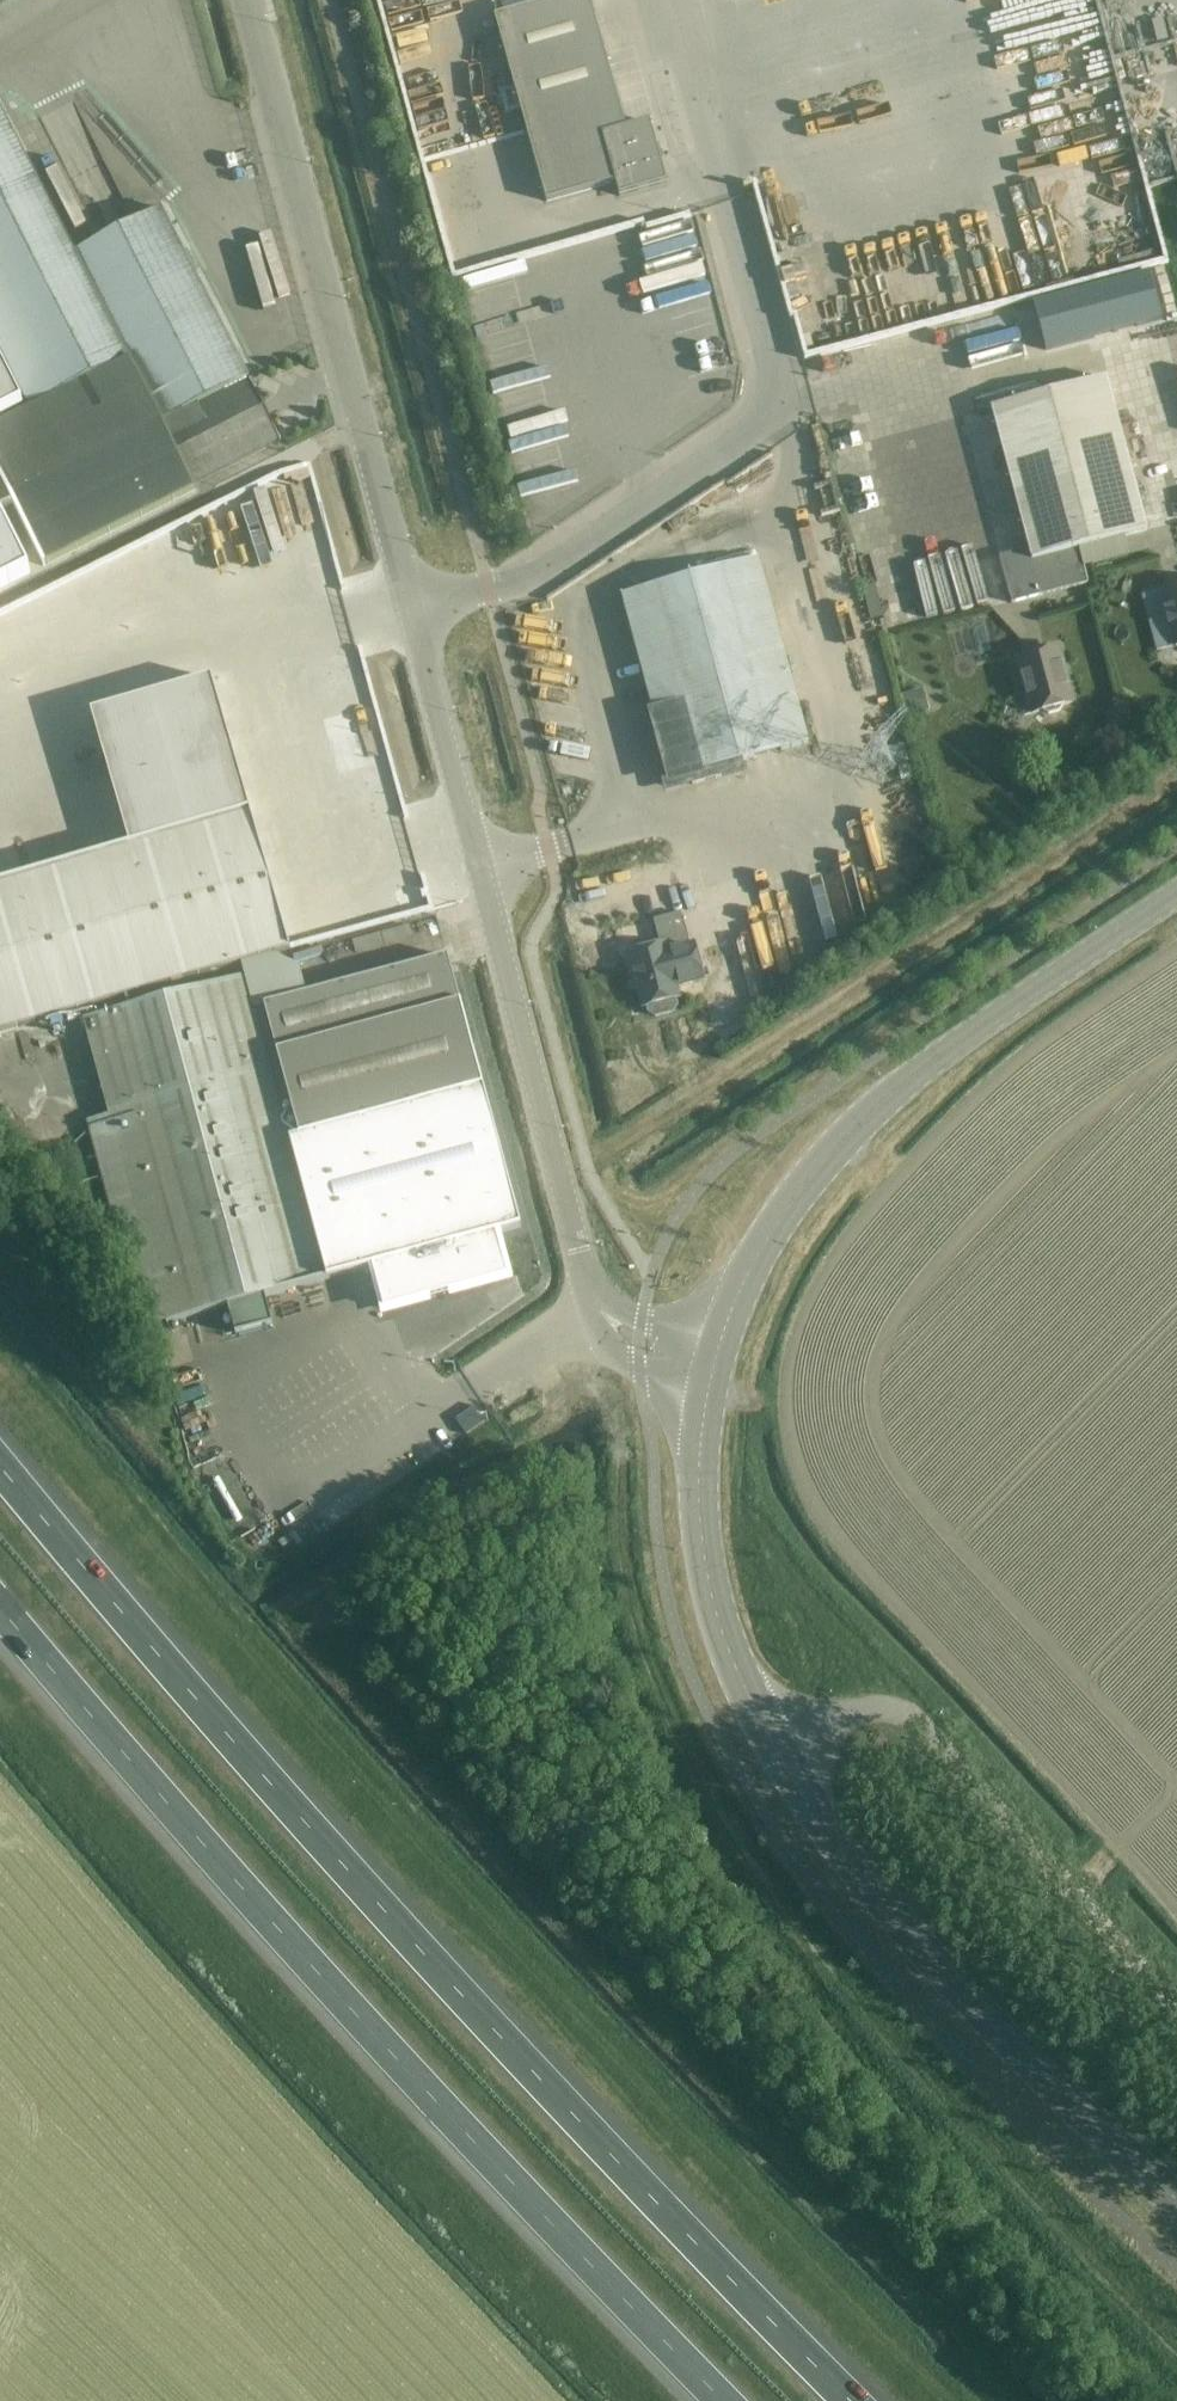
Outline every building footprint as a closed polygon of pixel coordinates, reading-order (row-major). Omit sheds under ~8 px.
[(496,17),(547,202),(616,183),(620,197),(667,184),(650,122),(627,129),(591,0),(557,0),(496,17)] [(12,504),(45,568),(199,489),(197,485),(282,441),(249,376),(250,376),(164,208),(75,253),(0,107),(0,344),(33,408),(0,425),(0,510),(12,504)] [(1108,378),(992,409),(1029,549),(1000,557),(1012,604),(1088,584),(1079,549),(1148,531),(1108,378)] [(242,477),(262,550),(304,539),(285,466),(242,477)] [(813,487),(814,511),(829,511),(828,486),(813,487)] [(1176,514),(1176,502),(1165,505),(1168,517),(1176,514)] [(31,573),(0,512),(0,588),(31,573)] [(724,777),(721,768),(810,744),(760,559),(622,596),(654,712),(644,714),(658,765),(662,764),(669,787),(692,781),(693,785),(724,777)] [(219,602),(275,595),(273,574),(217,581),(219,602)] [(338,606),(333,578),(319,581),(324,608),(338,606)] [(875,584),(862,587),(869,619),(882,616),(875,584)] [(1161,591),(1176,646),(1176,587),(1161,591)] [(1058,648),(1019,659),(1034,714),(1043,711),(1048,714),(1059,711),(1062,706),(1073,703),(1058,648)] [(127,841),(249,808),(214,683),(93,715),(127,841)] [(920,692),(902,697),(908,719),(926,714),(920,692)] [(903,744),(893,746),(901,780),(912,777),(903,744)] [(629,954),(667,1012),(897,857),(836,767),(752,824),(774,857),(629,954)] [(342,809),(344,831),(364,830),(363,807),(342,809)] [(250,811),(0,886),(0,1036),(245,967),(290,950),(250,811)] [(419,875),(410,835),(352,848),(361,888),(419,875)] [(343,850),(311,859),(322,896),(354,887),(343,850)] [(248,977),(89,1017),(166,1320),(326,1280),(327,1284),(368,1274),(379,1320),(511,1287),(499,1240),(519,1235),(449,960),(303,997),(293,956),(272,961),(245,967),(248,977)] [(78,1106),(67,1109),(75,1135),(86,1131),(78,1106)] [(39,1116),(27,1119),(35,1147),(47,1143),(39,1116)] [(75,1135),(47,1143),(50,1154),(78,1145),(75,1135)] [(288,1534),(278,1541),(282,1547),(292,1540),(288,1534)]
